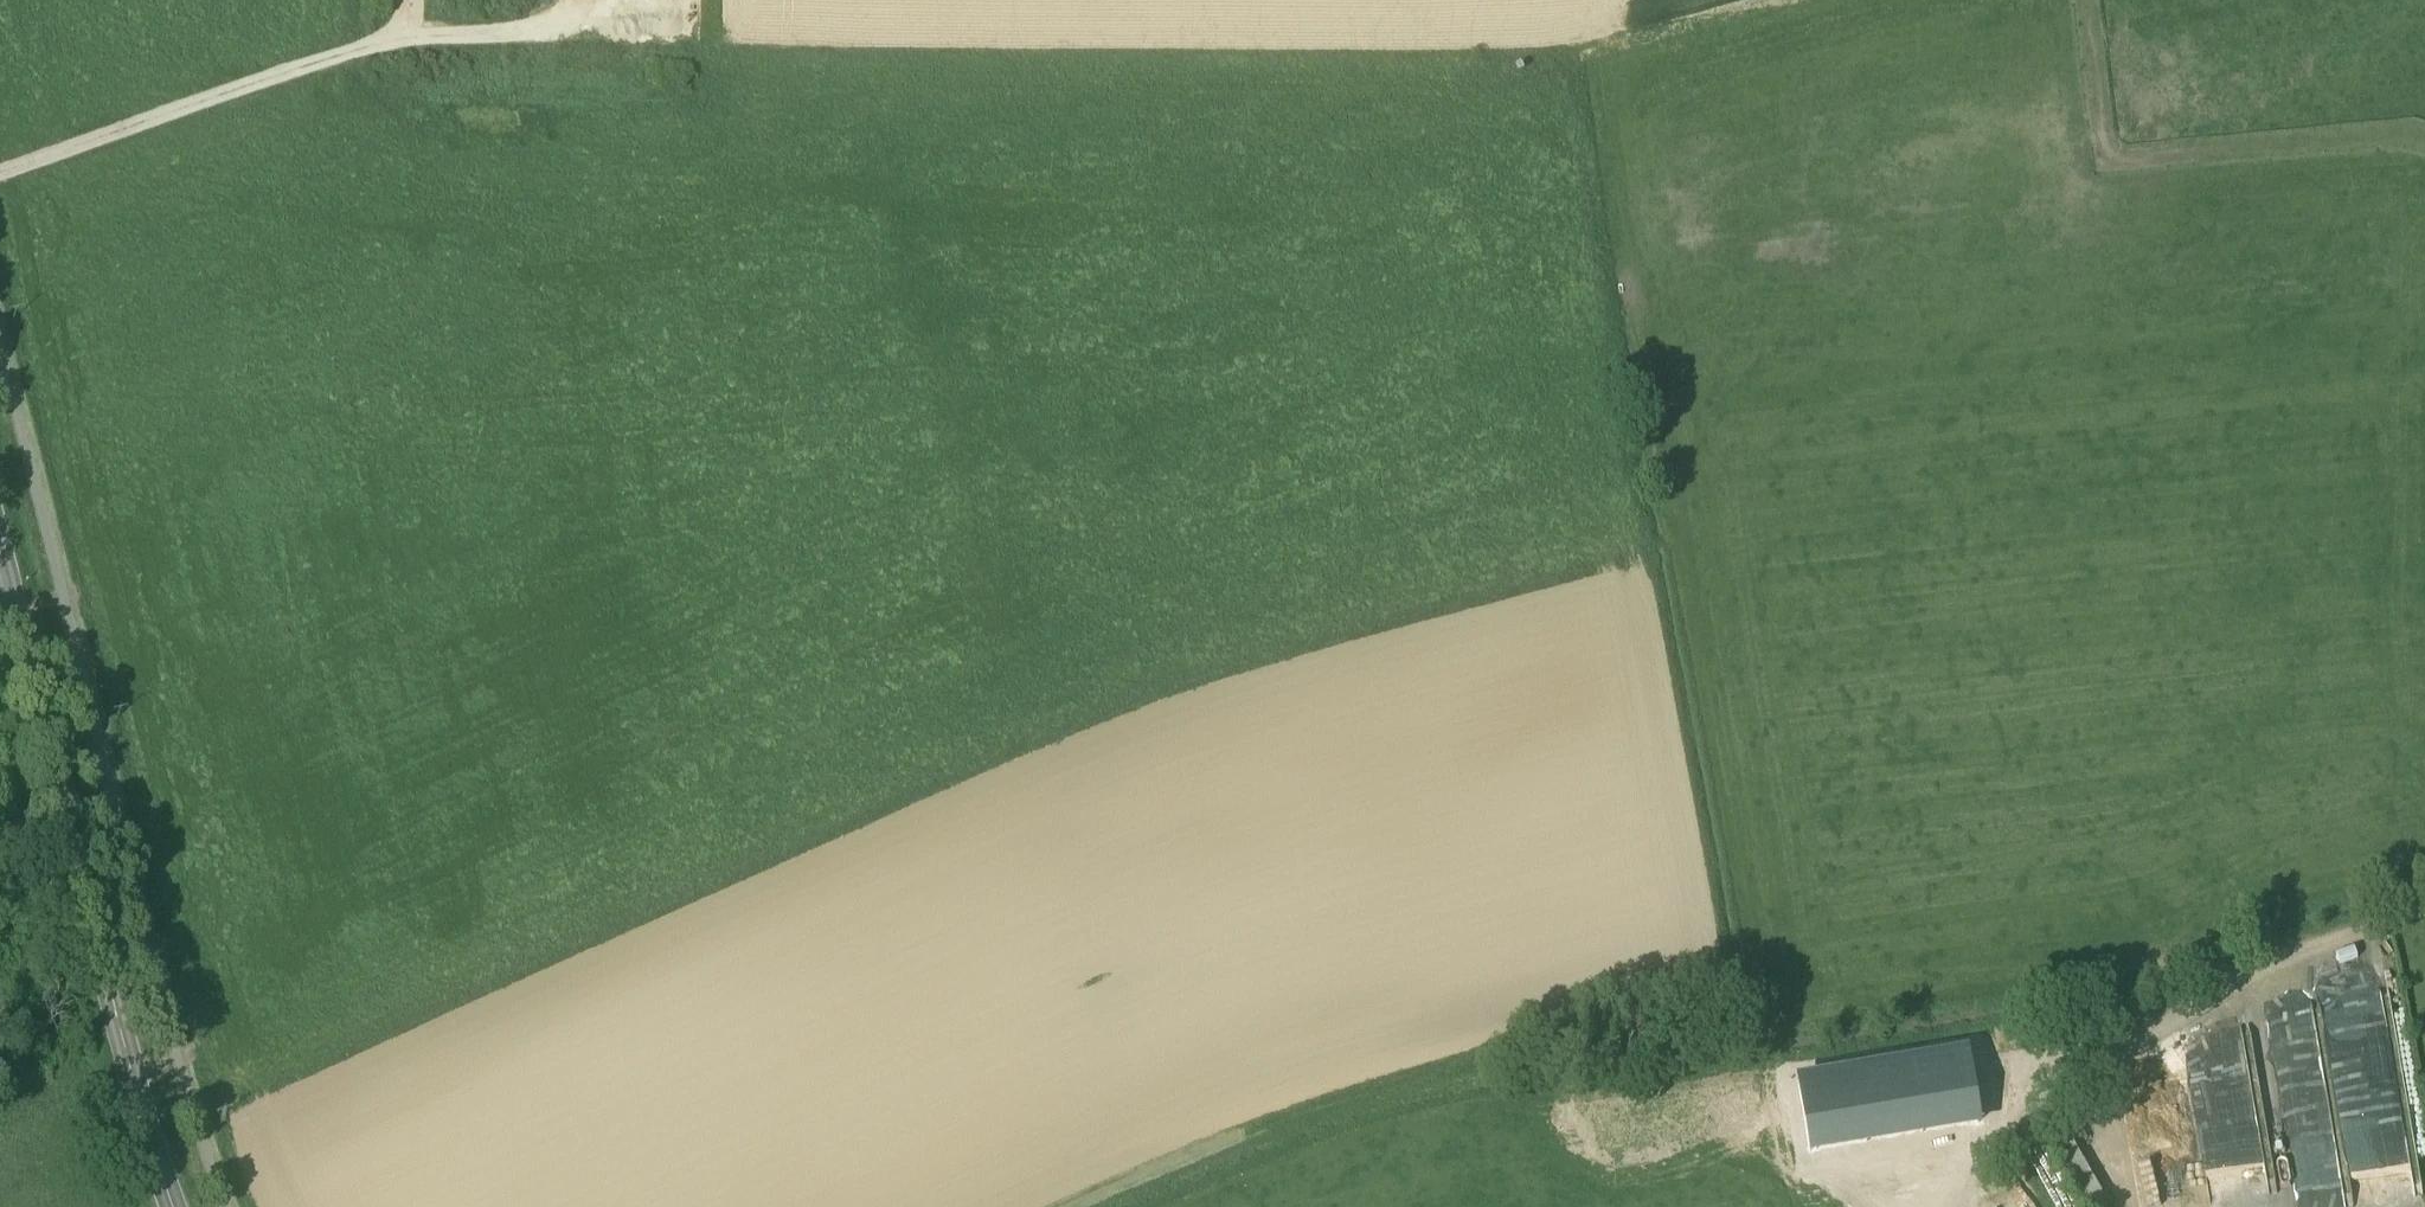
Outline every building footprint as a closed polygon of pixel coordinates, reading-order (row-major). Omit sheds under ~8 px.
[(2372,1176),(2389,1178),(2410,1154),(2371,958),(2326,967),(2320,1008),(2252,1021),(2264,1082),(2290,1104),(2276,1102),(2286,1121),(2295,1110),(2279,1081),(2313,1109),(2314,1115),(2331,1112),(2323,1072),(2304,1075),(2312,1020),(2343,1080),(2356,1073),(2383,1077),(2389,1089),(2350,1097),(2336,1071),(2347,1128),(2359,1126),(2358,1136),(2389,1162),(2353,1169),(2352,1177),(2368,1169),(2372,1176)] [(2244,1026),(2184,1036),(2211,1206),(2261,1206),(2273,1205),(2244,1026)] [(1968,1054),(1800,1082),(1812,1152),(1980,1124),(1968,1054)] [(2059,1159),(2087,1206),(2095,1206),(2104,1202),(2074,1150),(2059,1159)]
